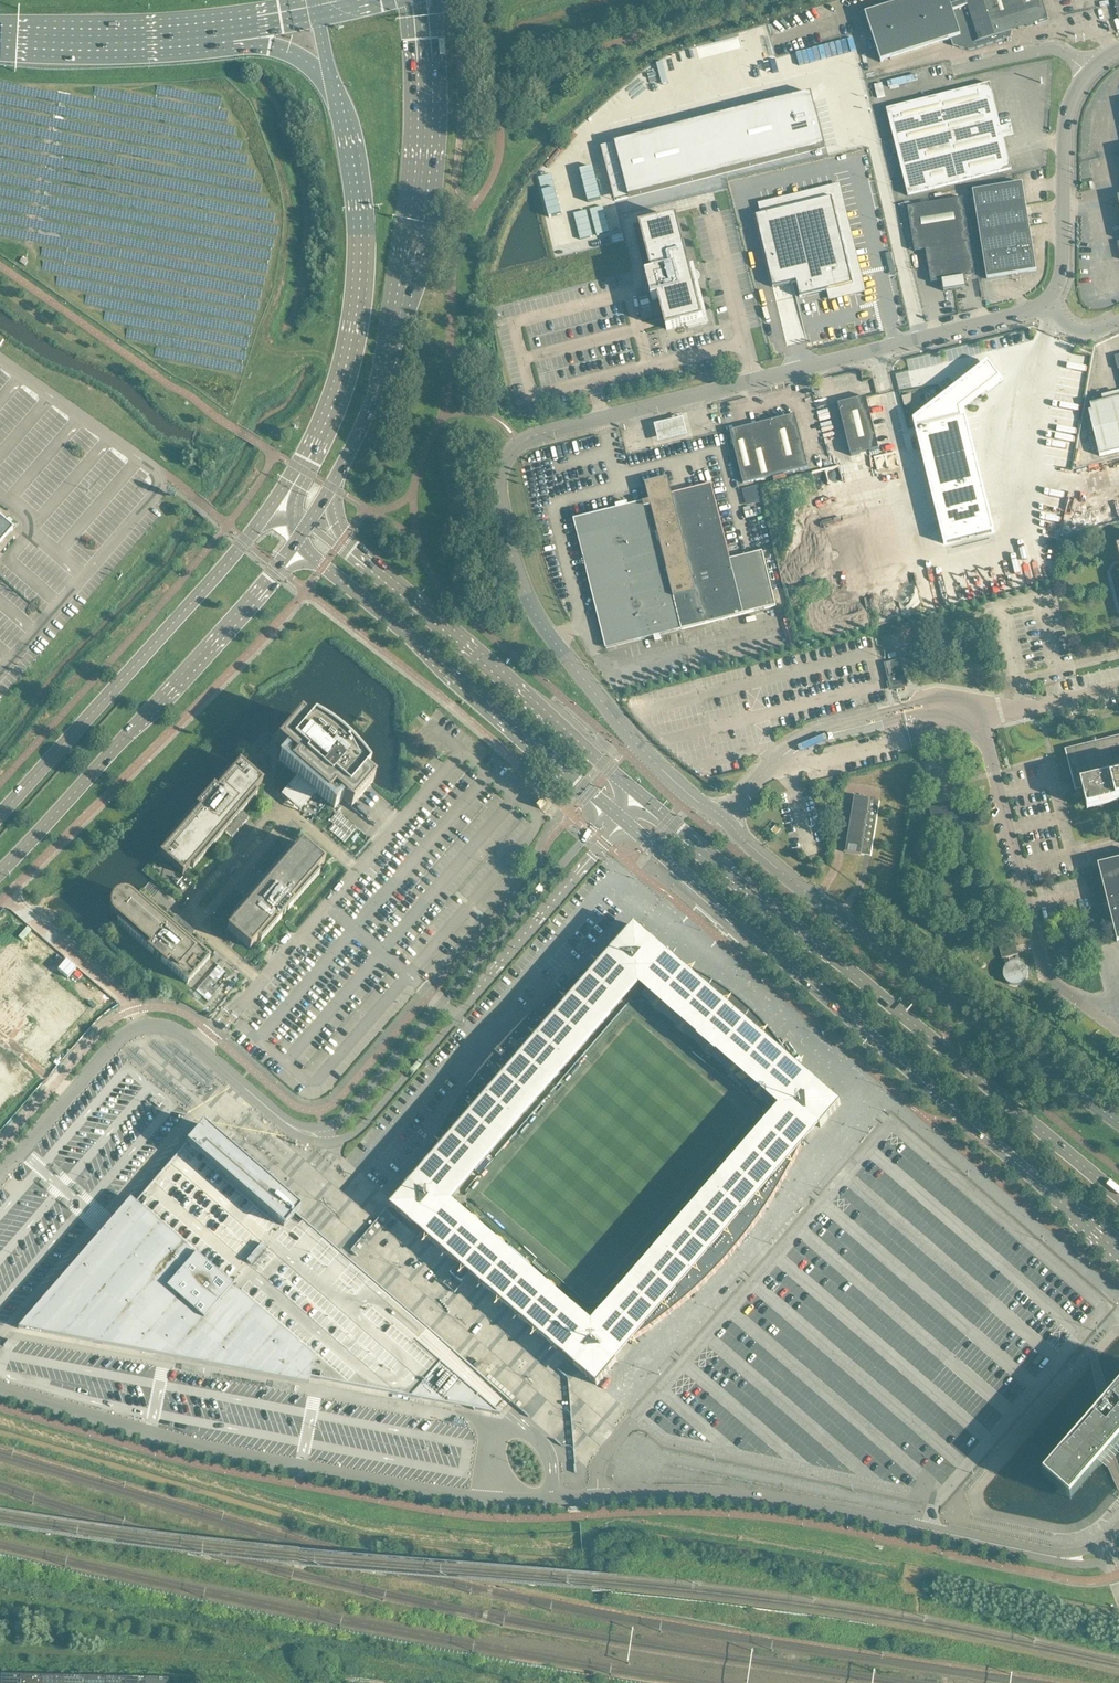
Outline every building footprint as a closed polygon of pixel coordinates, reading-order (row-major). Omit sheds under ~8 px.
[(1042,0),(910,0),(861,16),(871,47),(870,48),(874,59),(957,32),(954,45),(959,46),(959,48),(971,51),(1004,40),(1003,37),(1008,39),(1010,32),(1048,20),(1042,0)] [(885,96),(882,83),(874,85),(877,98),(885,96)] [(1012,171),(1004,138),(990,84),(887,110),(894,140),(890,141),(893,154),(897,153),(908,197),(1012,171)] [(811,93),(615,144),(629,198),(825,148),(811,93)] [(1037,271),(1023,184),(973,192),(987,279),(1037,271)] [(832,197),(756,216),(773,288),(796,282),(800,297),(853,285),(832,197)] [(975,276),(963,199),(908,208),(915,252),(925,250),(931,283),(942,281),(944,292),(966,288),(964,278),(975,276)] [(677,219),(641,228),(653,275),(646,277),(652,301),(659,299),(667,330),(688,325),(689,328),(707,323),(697,281),(698,280),(698,279),(698,278),(698,277),(698,276),(697,275),(696,274),(695,274),(694,274),(693,266),(690,267),(677,219)] [(884,324),(871,328),(872,335),(885,332),(884,324)] [(983,367),(915,421),(945,544),(995,532),(966,417),(962,418),(960,410),(995,383),(983,367)] [(879,449),(866,397),(838,404),(851,456),(879,449)] [(1090,404),(1092,411),(1089,412),(1100,456),(1118,452),(1118,397),(1090,404)] [(808,467),(796,415),(731,431),(743,483),(808,467)] [(684,421),(655,428),(659,447),(688,440),(684,421)] [(730,560),(711,485),(672,495),(668,478),(645,484),(650,501),(628,506),(627,502),(616,505),(617,509),(574,519),(606,649),(654,637),(656,643),(661,641),(660,635),(776,606),(762,552),(730,560)] [(818,491),(818,479),(768,479),(768,491),(818,491)] [(13,530),(0,519),(0,544),(13,530)] [(1113,563),(1107,573),(1117,612),(1118,614),(1118,562),(1113,563)] [(364,775),(368,770),(366,767),(362,762),(359,758),(357,756),(354,752),(350,748),(347,746),(343,743),(340,740),(337,738),(333,734),(329,732),(325,729),(321,726),(317,724),(313,722),(309,727),(300,719),(278,744),(287,752),(279,761),(299,778),(288,791),(304,804),(315,792),(334,809),(342,800),(351,808),(373,782),(364,775)] [(1066,750),(1076,791),(1083,789),(1087,809),(1118,801),(1118,737),(1066,750)] [(193,868),(231,825),(232,825),(233,825),(234,825),(235,825),(235,824),(236,823),(236,822),(235,821),(257,795),(254,792),(262,783),(240,764),(232,773),(229,770),(165,844),(168,846),(160,855),(169,863),(169,864),(169,865),(169,866),(169,867),(170,867),(171,868),(172,868),(173,867),(183,875),(191,866),(193,868)] [(871,856),(880,801),(870,799),(854,796),(845,853),(861,855),(861,854),(871,856)] [(962,801),(929,810),(934,826),(966,818),(962,801)] [(771,831),(776,836),(782,830),(776,825),(771,831)] [(291,851),(264,881),(232,918),(235,920),(227,930),(250,949),(258,940),(261,942),(319,875),(316,873),(324,864),(302,844),(294,853),(291,851)] [(1099,865),(1118,942),(1118,860),(1099,865)] [(210,959),(181,934),(181,933),(181,932),(181,931),(181,930),(180,930),(179,930),(178,930),(177,930),(177,931),(139,898),(137,901),(135,899),(131,896),(130,895),(128,894),(126,893),(125,893),(124,893),(122,893),(120,893),(119,894),(117,894),(116,895),(115,895),(114,897),(113,897),(112,898),(112,900),(111,901),(111,902),(110,903),(110,904),(110,905),(110,906),(110,908),(110,909),(111,910),(111,911),(112,912),(112,913),(113,914),(114,915),(118,919),(120,920),(117,923),(188,984),(210,959)] [(411,1224),(430,1240),(556,1350),(572,1363),(595,1383),(615,1360),(630,1343),(650,1328),(660,1321),(669,1313),(679,1305),(688,1297),(697,1289),(705,1281),(714,1272),(722,1264),(730,1255),(738,1245),(745,1236),(752,1226),(759,1216),(766,1206),(773,1196),(785,1175),(791,1165),(798,1155),(808,1143),(818,1131),(838,1108),(815,1087),(798,1073),(794,1067),(791,1062),(788,1057),(785,1052),(781,1047),(776,1041),(772,1036),(768,1031),(764,1026),(759,1021),(754,1015),(749,1011),(744,1007),(741,1004),(737,1001),(731,996),(727,993),(723,991),(716,986),(709,982),(702,978),(694,974),(687,970),(679,966),(670,962),(652,946),(632,929),(612,952),(600,966),(582,978),(576,983),(570,987),(564,991),(558,996),(553,1000),(549,1004),(541,1010),(537,1014),(532,1019),(527,1023),(522,1029),(513,1038),(505,1046),(500,1052),(493,1060),(488,1067),(483,1073),(476,1082),(471,1090),(464,1099),(460,1106),(453,1116),(450,1122),(446,1128),(443,1133),(439,1140),(426,1166),(411,1183),(391,1206),(411,1224)] [(1019,955),(1016,943),(1000,947),(1003,959),(1019,955)] [(0,958),(0,960),(12,970),(25,955),(12,944),(0,958)] [(30,960),(18,974),(49,1001),(61,986),(30,960)] [(15,977),(3,992),(33,1018),(46,1004),(15,977)] [(69,993),(56,1008),(69,1019),(82,1004),(69,993)] [(55,1012),(22,1051),(33,1061),(44,1048),(48,1051),(70,1025),(55,1012)] [(14,1062),(2,1076),(20,1092),(33,1078),(14,1062)] [(11,1095),(0,1085),(0,1107),(11,1095)] [(257,1173),(203,1125),(189,1141),(143,1194),(139,1199),(135,1203),(130,1199),(107,1226),(87,1249),(18,1328),(103,1345),(166,1357),(308,1384),(310,1378),(404,1396),(500,1415),(511,1402),(424,1326),(295,1215),(300,1210),(257,1173)] [(1118,1444),(1118,1391),(1107,1404),(1044,1476),(1071,1499),(1109,1456),(1118,1444)]
